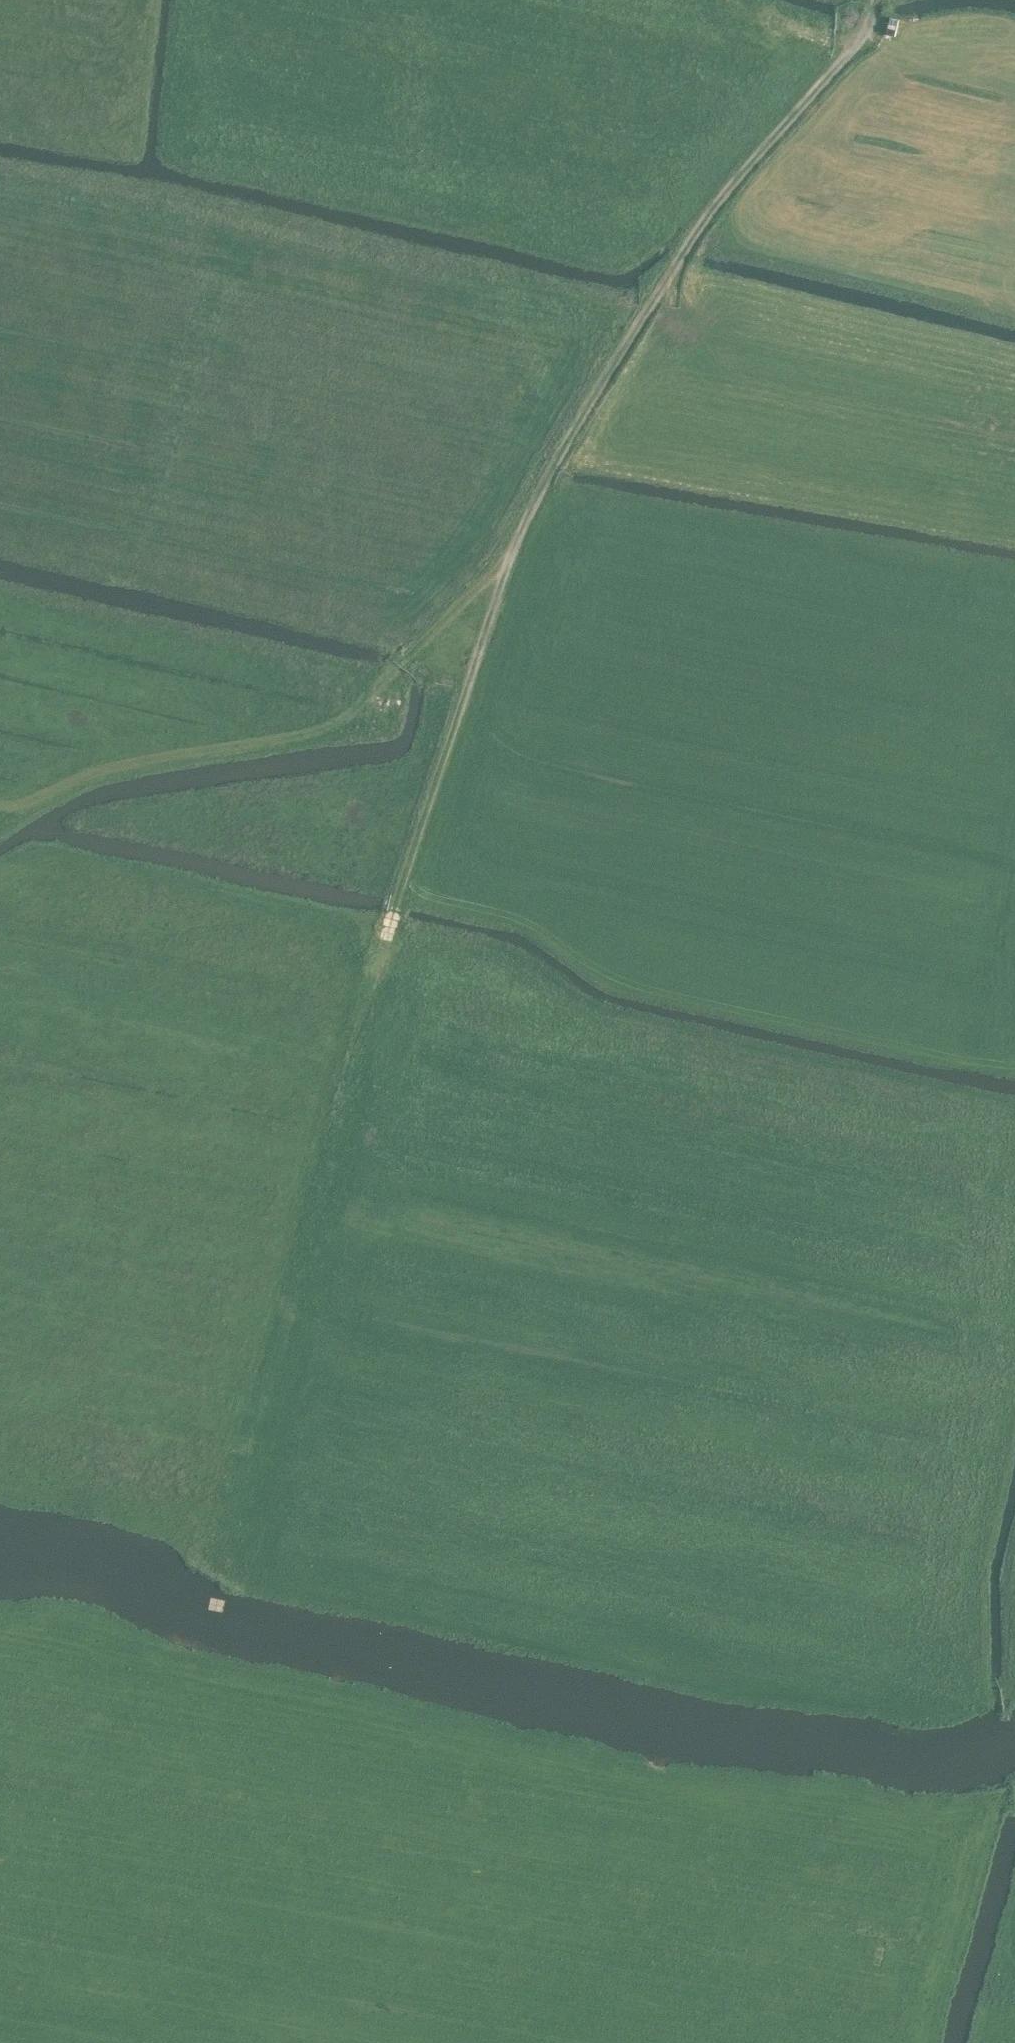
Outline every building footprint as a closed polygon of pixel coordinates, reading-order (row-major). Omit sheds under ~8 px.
[(882,41),(894,43),(898,22),(888,21),(885,20),(882,41)]
